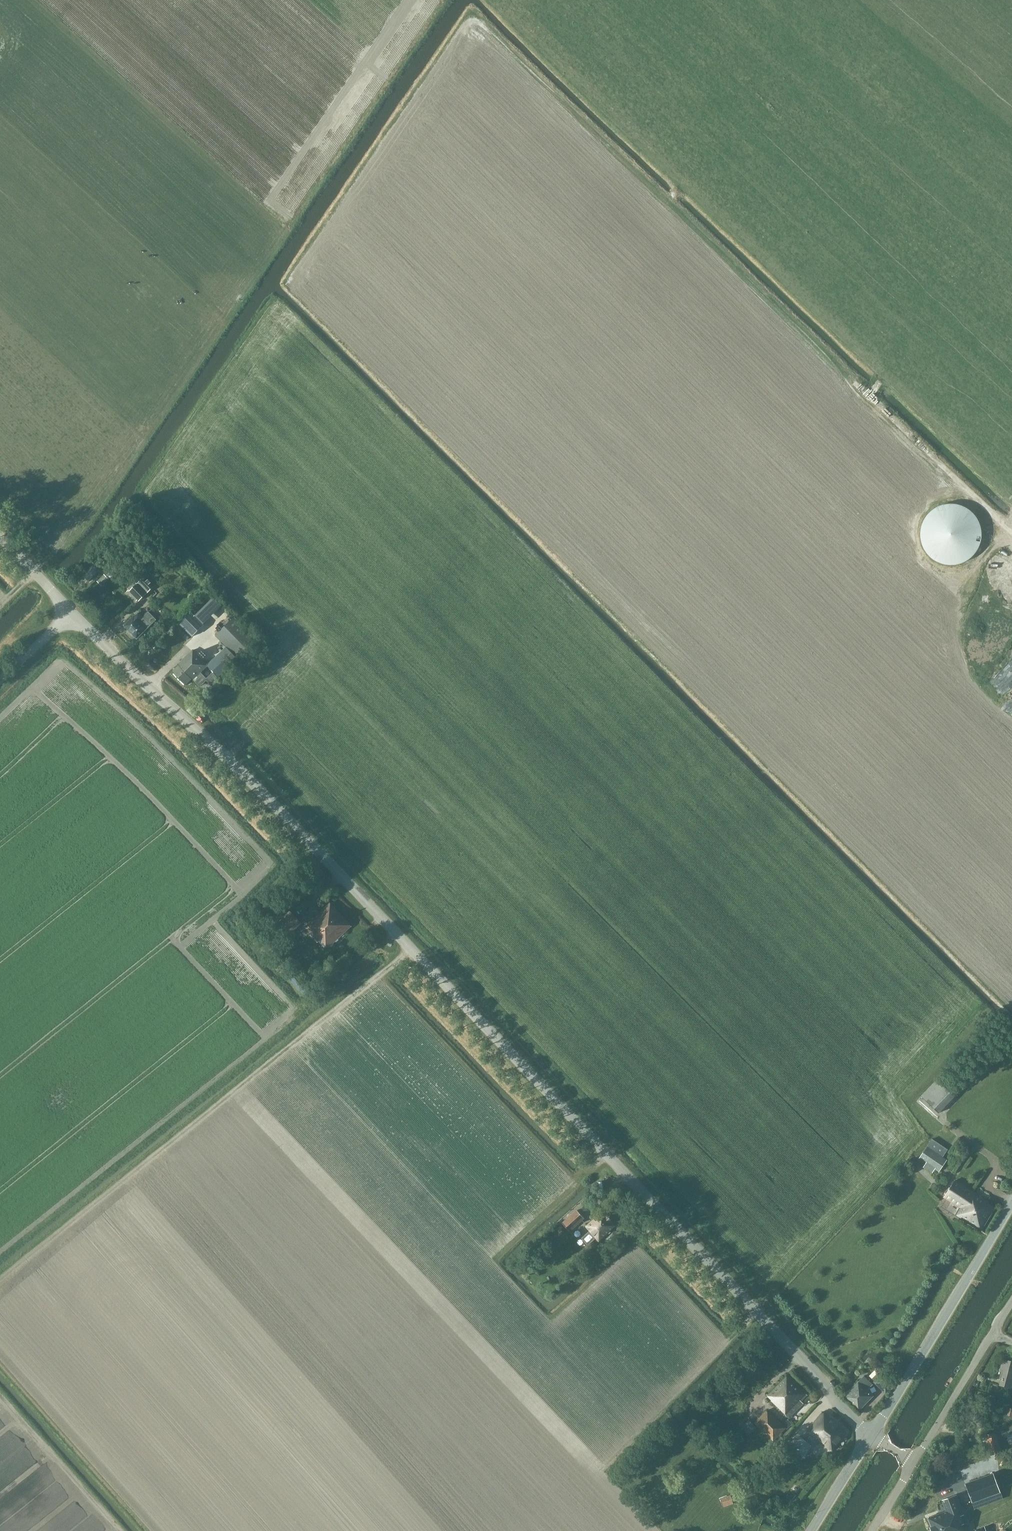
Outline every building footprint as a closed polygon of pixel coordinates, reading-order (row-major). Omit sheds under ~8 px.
[(953,505),(950,505),(948,505),(945,505),(943,506),(940,507),(938,508),(935,509),(933,510),(931,512),(929,514),(927,516),(926,518),(924,520),(923,522),(922,525),(921,527),(921,530),(920,532),(920,535),(920,538),(921,540),(921,543),(922,545),(923,548),(924,550),(926,552),(927,554),(929,556),(931,558),(933,560),(935,561),(938,562),(940,563),(943,564),(945,565),(948,565),(950,565),(953,565),(956,565),(958,564),(961,563),(963,562),(965,561),(968,560),(970,558),(972,556),(973,554),(975,552),(976,550),(978,548),(979,545),(979,543),(980,540),(980,538),(980,535),(980,532),(980,530),(979,527),(979,525),(978,522),(976,520),(975,518),(973,516),(972,514),(970,512),(968,510),(965,509),(963,508),(961,507),(958,506),(956,505),(953,505)] [(87,571),(92,576),(101,566),(96,561),(87,571)] [(118,567),(112,572),(116,576),(122,571),(118,567)] [(104,574),(97,581),(102,587),(109,580),(104,574)] [(139,601),(147,594),(155,585),(146,575),(130,590),(139,601)] [(192,636),(204,624),(191,611),(179,622),(192,636)] [(150,626),(155,621),(148,614),(143,619),(139,614),(133,620),(132,619),(124,627),(137,640),(146,630),(150,626)] [(218,676),(256,639),(235,617),(216,635),(227,646),(208,665),(218,676)] [(192,681),(207,667),(192,651),(177,665),(179,667),(173,672),(186,685),(191,680),(192,681)] [(328,951),(352,928),(331,905),(306,928),(328,951)] [(302,923),(292,912),(274,929),(284,940),(302,923)] [(955,1097),(952,1094),(936,1080),(921,1096),(939,1114),(955,1097)] [(943,1157),(948,1149),(932,1139),(919,1159),(939,1172),(947,1160),(943,1157)] [(981,1231),(995,1210),(987,1205),(988,1203),(954,1182),(944,1198),(959,1208),(955,1215),(981,1231)] [(570,1231),(584,1219),(577,1210),(562,1223),(570,1231)] [(599,1242),(617,1226),(603,1212),(586,1228),(599,1242)] [(558,1234),(564,1229),(561,1226),(555,1230),(558,1234)] [(1004,1358),(1001,1369),(1004,1369),(1000,1384),(1011,1388),(1011,1361),(1004,1358)] [(890,1380),(882,1373),(874,1382),(881,1389),(890,1380)] [(801,1401),(806,1395),(787,1376),(768,1395),(773,1400),(771,1402),(788,1419),(803,1403),(801,1401)] [(873,1384),(872,1384),(865,1376),(845,1397),(859,1411),(874,1396),(867,1390),(873,1384)] [(1004,1414),(1011,1416),(1011,1407),(1006,1406),(1004,1414)] [(788,1419),(782,1424),(773,1415),(771,1416),(766,1411),(754,1423),(774,1441),(786,1428),(787,1429),(792,1423),(788,1419)] [(823,1412),(807,1431),(831,1451),(847,1432),(823,1412)] [(749,1420),(738,1431),(742,1434),(743,1433),(747,1436),(750,1433),(752,1435),(756,1431),(754,1429),(756,1427),(749,1420)] [(1001,1452),(998,1439),(1011,1435),(1011,1424),(1005,1427),(1006,1430),(998,1432),(985,1435),(990,1455),(1001,1452)] [(812,1446),(797,1434),(790,1443),(805,1455),(812,1446)] [(965,1490),(973,1509),(1001,1498),(994,1479),(965,1490)] [(955,1494),(941,1499),(946,1511),(927,1518),(930,1527),(931,1530),(963,1530),(960,1524),(963,1523),(960,1515),(963,1514),(955,1494)] [(727,1497),(720,1499),(723,1508),(730,1506),(727,1497)]
